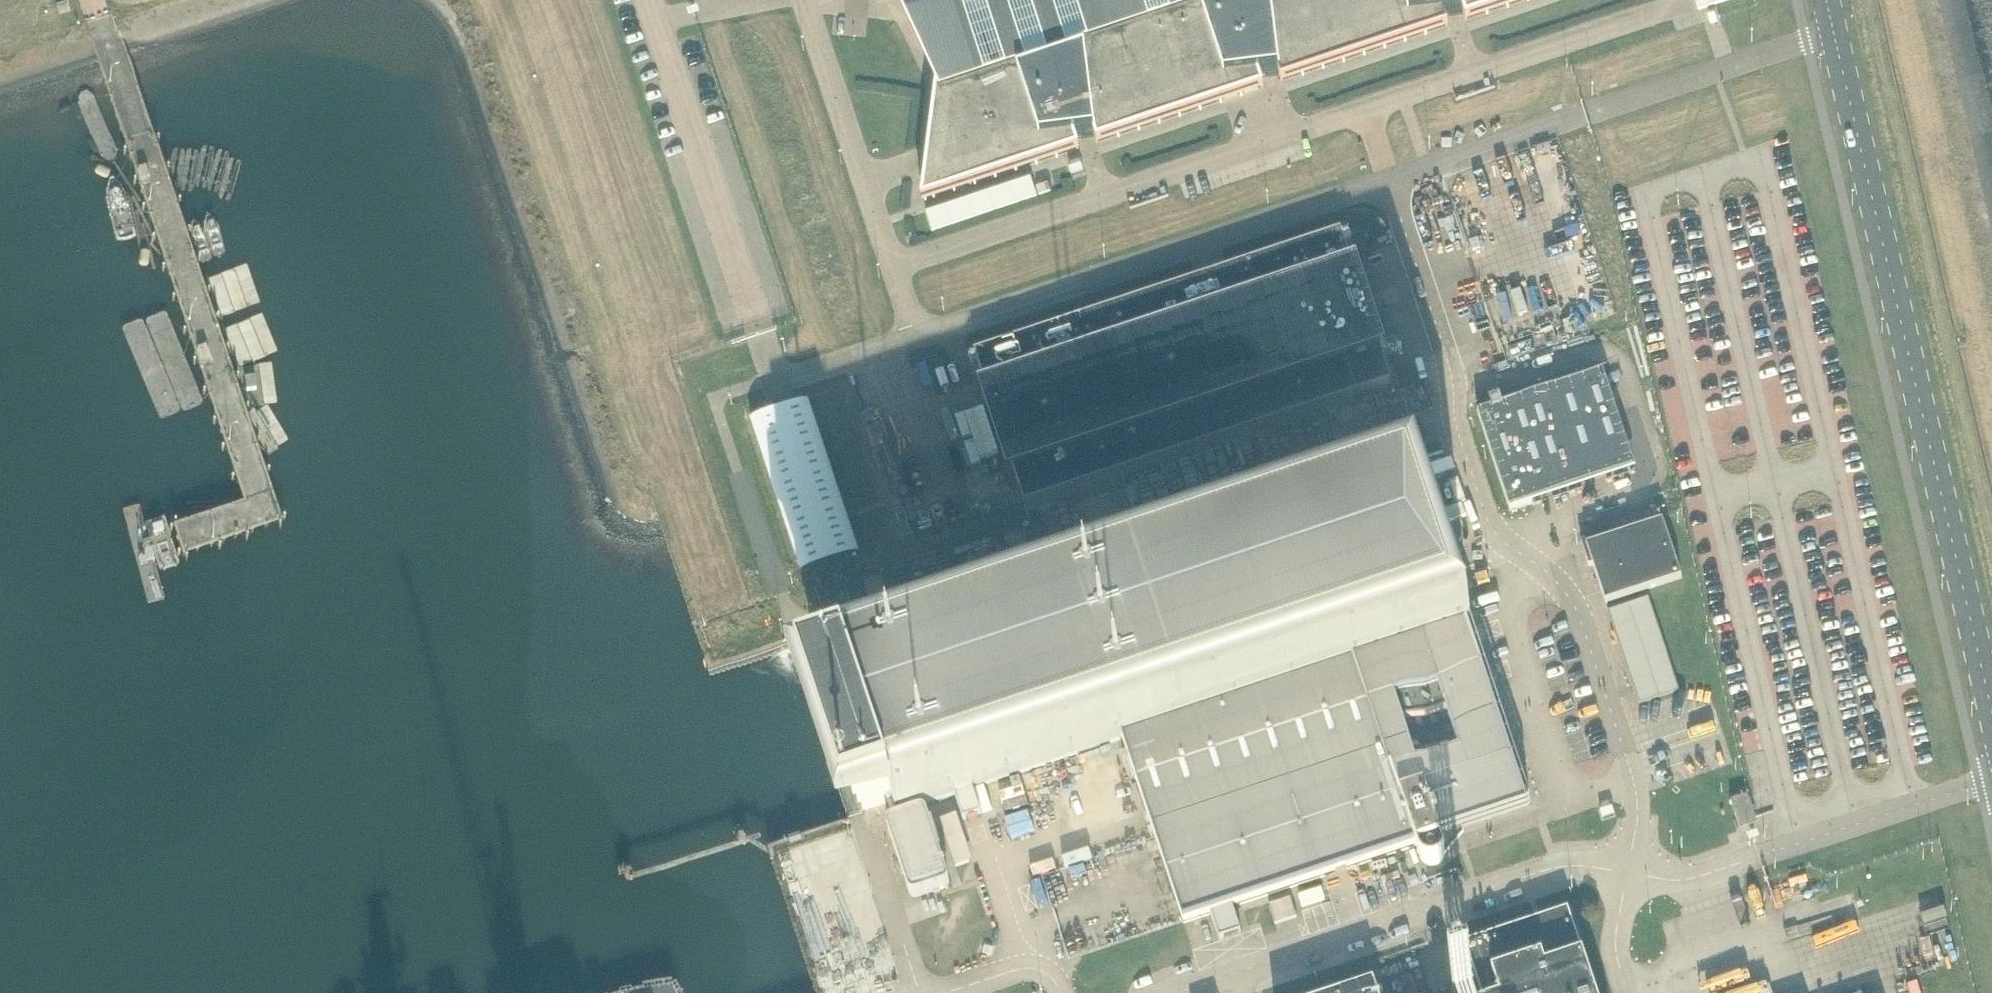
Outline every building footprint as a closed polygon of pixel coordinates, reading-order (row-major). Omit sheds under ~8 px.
[(1080,149),(1077,140),(1096,137),(1098,143),(1099,142),(1265,87),(1261,78),(1281,76),(1283,81),(1449,26),(1446,17),(1465,14),(1467,20),(1527,0),(950,0),(948,13),(934,17),(931,14),(928,14),(925,15),(925,19),(911,22),(943,86),(939,88),(971,185),(1080,149)] [(1700,10),(1730,0),(1696,0),(1700,10)] [(1716,13),(1709,15),(1713,26),(1719,24),(1716,13)] [(139,174),(143,186),(142,184),(149,181),(150,183),(147,172),(146,172),(147,174),(140,176),(139,174)] [(1050,184),(1038,188),(1041,196),(1052,192),(1050,184)] [(976,353),(994,408),(1027,504),(1393,383),(1355,266),(1350,268),(1340,237),(1271,260),(1269,255),(976,353)] [(1384,312),(1393,343),(1401,340),(1391,310),(1384,312)] [(199,354),(202,366),(203,366),(202,364),(209,361),(210,363),(206,352),(206,354),(200,356),(199,354)] [(1534,503),(1534,502),(1529,487),(1632,454),(1604,372),(1502,406),(1479,413),(1512,511),(1534,503)] [(861,554),(810,402),(753,421),(803,573),(861,554)] [(824,675),(821,677),(825,690),(826,689),(827,692),(826,693),(827,695),(828,700),(830,700),(859,787),(857,787),(865,811),(895,801),(897,806),(900,813),(907,811),(908,813),(909,815),(909,817),(911,816),(911,814),(910,812),(910,811),(947,798),(957,794),(957,796),(959,801),(963,813),(965,820),(983,814),(975,790),(975,788),(994,782),(1124,739),(1473,623),(1471,619),(1421,470),(1294,512),(1288,514),(1289,516),(1281,518),(1280,516),(1177,551),(1166,554),(1161,556),(1162,558),(1155,560),(1154,560),(1153,559),(1098,578),(1001,610),(1002,612),(994,614),(993,613),(906,642),(898,618),(896,619),(897,620),(844,638),(843,636),(841,637),(842,639),(851,667),(824,675)] [(1664,521),(1658,524),(1611,539),(1609,533),(1583,542),(1591,567),(1595,566),(1607,604),(1684,578),(1664,521)] [(1610,611),(1637,693),(1641,704),(1681,690),(1650,597),(1610,611)] [(1473,623),(1124,739),(1124,741),(1127,748),(1149,814),(1152,823),(1152,824),(1155,832),(1157,837),(1157,839),(1185,922),(1185,923),(1186,924),(1213,914),(1221,940),(1226,938),(1241,933),(1242,933),(1234,907),(1243,904),(1302,885),(1326,877),(1418,847),(1419,847),(1422,857),(1423,860),(1425,862),(1428,864),(1431,865),(1434,865),(1437,865),(1439,864),(1442,863),(1444,860),(1446,858),(1447,855),(1447,852),(1446,850),(1446,849),(1444,842),(1456,838),(1453,830),(1529,805),(1492,695),(1496,693),(1493,682),(1492,681),(1489,670),(1488,667),(1473,623)] [(1059,777),(1072,819),(1076,830),(1113,817),(1110,807),(1128,801),(1114,759),(1059,777)] [(1752,811),(1755,810),(1750,795),(1733,801),(1738,816),(1741,815),(1743,822),(1754,818),(1752,811)] [(1137,824),(1135,816),(1128,818),(1130,826),(1137,824)] [(979,868),(963,822),(958,823),(957,819),(948,822),(965,873),(979,868)] [(925,833),(920,832),(905,833),(903,834),(902,836),(901,838),(901,840),(922,905),(923,907),(925,908),(927,909),(929,909),(958,899),(960,898),(961,896),(962,894),(962,892),(940,827),(939,825),(938,824),(936,823),(933,823),(925,833)] [(1326,900),(1323,889),(1300,896),(1304,907),(1326,900)] [(1272,906),(1278,925),(1299,918),(1293,899),(1272,906)] [(1570,910),(1467,945),(1483,992),(1597,992),(1570,910)] [(1375,983),(1346,992),(1379,992),(1375,983)]
